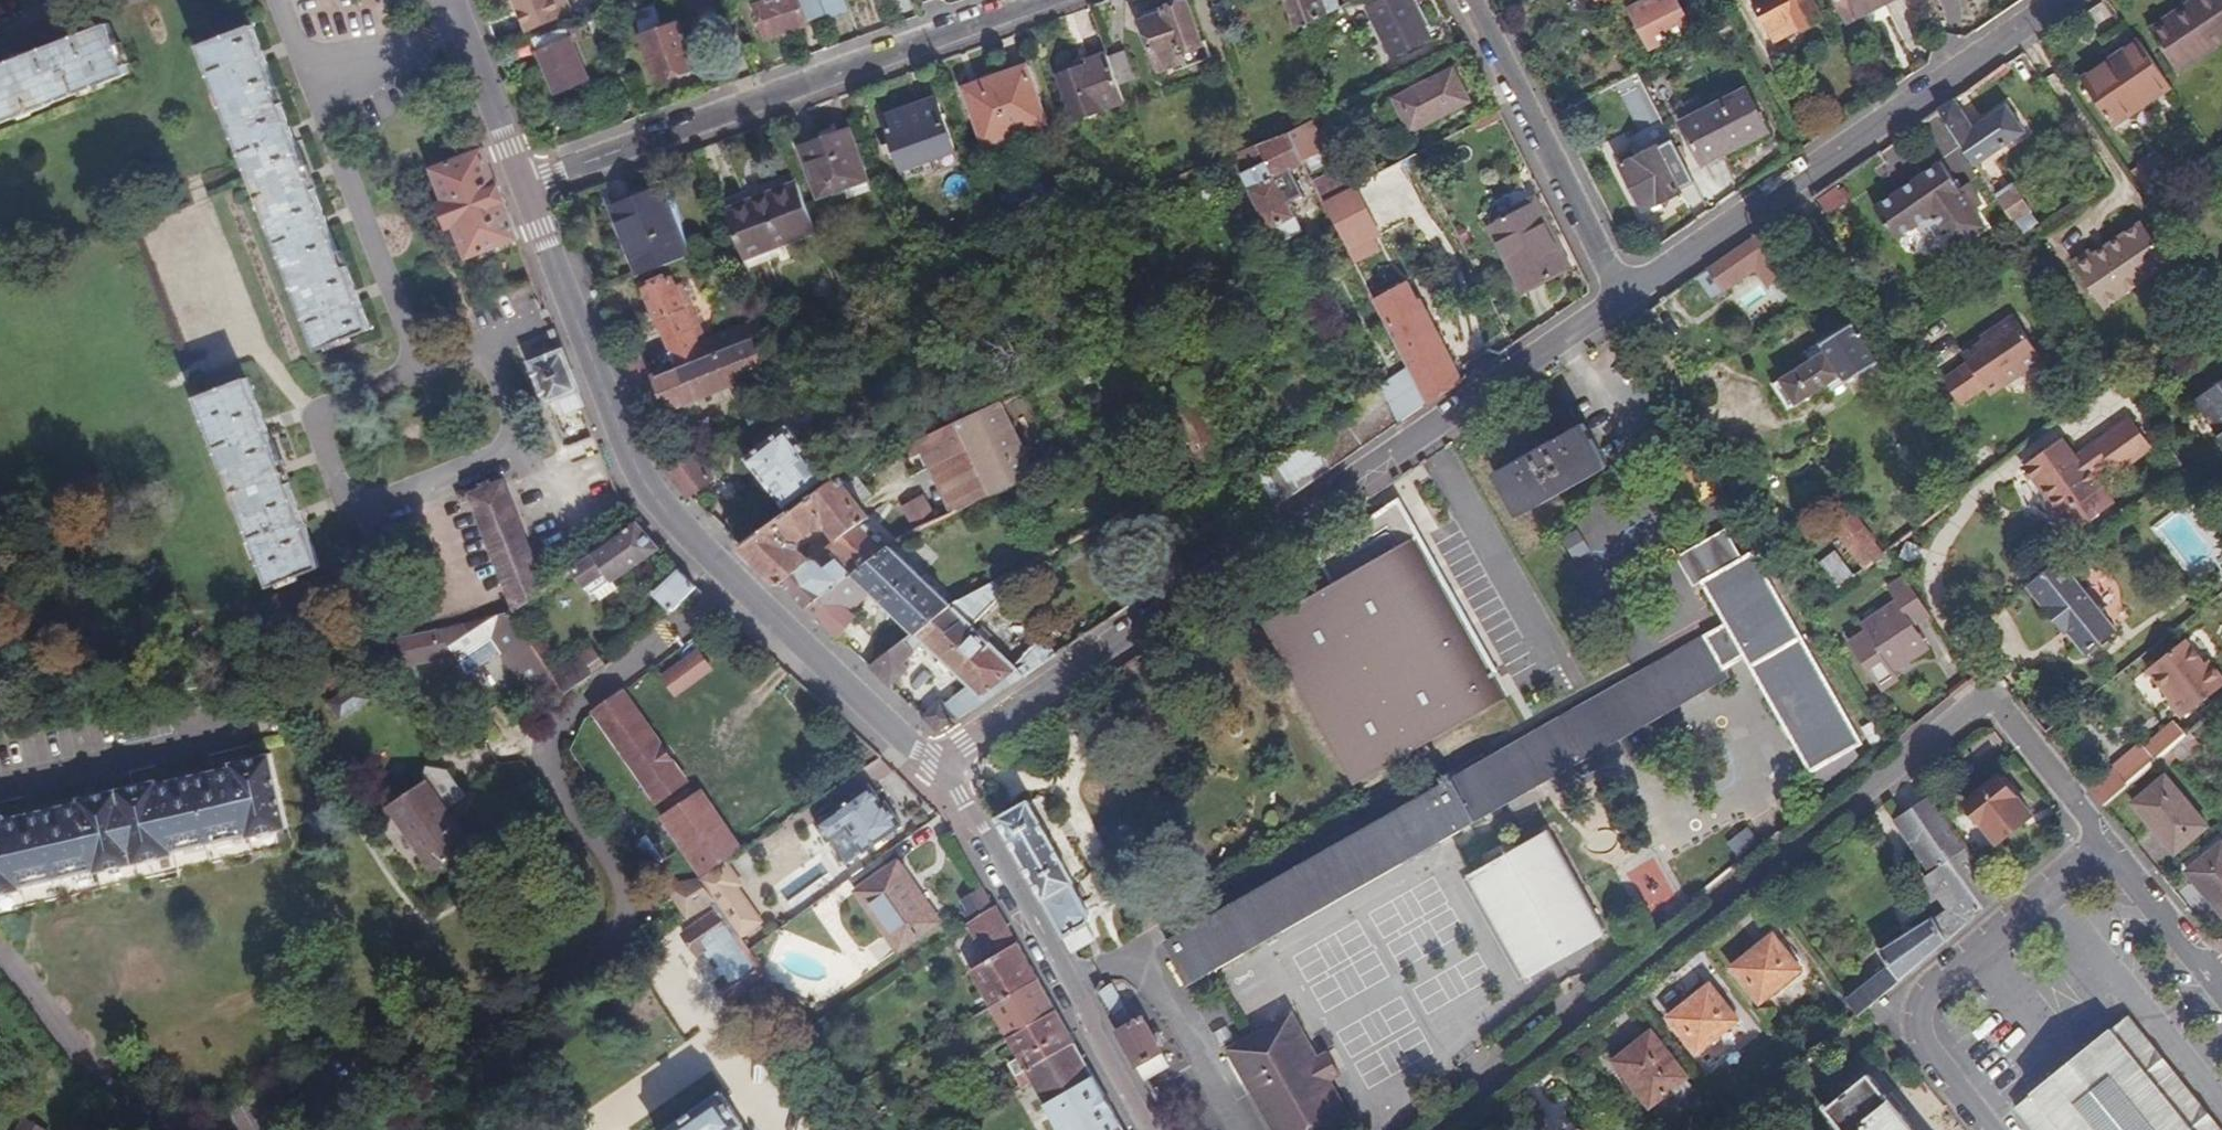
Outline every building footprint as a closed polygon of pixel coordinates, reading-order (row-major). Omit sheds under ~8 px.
[(563,17),(557,0),(518,0),(529,31),(563,17)] [(710,0),(687,0),(690,9),(711,2),(710,0)] [(826,16),(820,0),(765,0),(766,2),(755,7),(767,39),(826,16)] [(1308,28),(1342,10),(1337,0),(1284,0),(1296,34),(1308,28)] [(1430,41),(1410,0),(1391,0),(1371,10),(1394,59),(1430,41)] [(1582,1),(1589,14),(1617,0),(1584,0),(1582,1)] [(1705,24),(1695,6),(1684,11),(1678,0),(1653,0),(1634,9),(1645,33),(1637,38),(1644,54),(1705,24)] [(1823,21),(1815,6),(1812,0),(1762,0),(1757,3),(1771,33),(1799,19),(1805,32),(1824,23),(1823,21)] [(1895,0),(1839,0),(1851,22),(1879,9),(1876,5),(1884,0),(1887,4),(1895,0)] [(2178,70),(2221,42),(2221,0),(2194,0),(2150,30),(2178,70)] [(1830,17),(1823,2),(1815,6),(1823,21),(1830,17)] [(1161,74),(1187,65),(1182,52),(1202,44),(1187,3),(1164,12),(1166,17),(1143,25),(1161,74)] [(597,38),(612,33),(607,16),(591,22),(597,38)] [(1778,46),(1805,32),(1799,19),(1771,33),(1778,46)] [(658,83),(698,68),(681,22),(641,37),(658,83)] [(128,76),(109,26),(0,67),(0,125),(128,76)] [(578,26),(536,40),(557,96),(590,84),(571,35),(580,32),(578,26)] [(317,352),(371,332),(348,271),(346,271),(274,84),(275,83),(254,28),(200,48),(317,352)] [(2113,124),(2170,85),(2138,40),(2119,53),(2124,60),(2086,87),(2113,124)] [(1182,52),(1187,65),(1188,68),(1212,59),(1206,43),(1202,44),(1182,52)] [(2081,79),(2086,87),(2124,60),(2119,53),(2081,79)] [(1109,60),(1106,54),(1087,61),(1089,66),(1059,77),(1076,122),(1125,104),(1120,89),(1109,60)] [(1127,54),(1109,60),(1120,89),(1137,82),(1127,54)] [(986,147),(1048,125),(1027,69),(966,92),(986,147)] [(1413,135),(1472,104),(1455,72),(1396,103),(1413,135)] [(1706,167),(1775,133),(1755,93),(1686,127),(1706,167)] [(904,173),(957,153),(938,102),(885,121),(893,145),(884,149),(887,157),(897,154),(904,173)] [(1977,131),(1956,102),(1940,113),(1979,169),(2030,135),(2011,107),(1977,131)] [(1327,153),(1313,125),(1291,136),(1306,166),(1308,164),(1327,153)] [(819,202),(870,183),(851,134),(801,152),(819,202)] [(1682,193),(1696,186),(1694,183),(1671,137),(1669,134),(1619,159),(1644,211),(1660,204),(1660,206),(1683,195),(1682,193)] [(1306,166),(1291,136),(1263,147),(1269,160),(1245,175),(1281,249),(1307,237),(1289,202),(1278,179),(1294,172),(1306,166)] [(1269,160),(1263,147),(1237,157),(1245,175),(1269,160)] [(519,240),(483,149),(431,169),(443,200),(435,203),(447,233),(455,230),(467,261),(519,240)] [(2157,189),(2179,175),(2160,150),(2139,164),(2141,167),(2157,189)] [(1327,153),(1308,164),(1313,174),(1332,165),(1327,153)] [(1357,190),(1382,177),(1372,158),(1316,187),(1326,207),(1357,190)] [(1989,232),(1971,205),(1944,166),(1923,181),(1922,179),(1906,189),(1904,187),(1890,197),(1892,199),(1875,211),(1900,246),(1920,232),(1924,237),(1940,239),(1945,235),(1957,254),(1989,232)] [(2147,194),(2157,189),(2141,167),(2133,173),(2147,194)] [(1278,179),(1289,202),(1304,194),(1294,172),(1278,179)] [(815,233),(797,187),(728,212),(738,242),(746,259),(815,233)] [(1383,240),(1357,190),(1326,207),(1356,264),(1381,252),(1376,243),(1383,240)] [(620,207),(646,277),(693,259),(667,191),(620,207)] [(1849,205),(1840,191),(1821,203),(1831,217),(1849,205)] [(2003,203),(2018,225),(2033,213),(2034,213),(2019,192),(2003,203)] [(1094,202),(1098,211),(1106,207),(1114,204),(1111,196),(1094,202)] [(1534,205),(1490,227),(1524,294),(1571,270),(1563,251),(1558,254),(1534,205)] [(2033,213),(2018,225),(2027,238),(2042,227),(2033,213)] [(2147,227),(2163,250),(2176,243),(2158,221),(2147,227)] [(2108,308),(2172,264),(2163,250),(2147,227),(2145,223),(2096,256),(2093,252),(2076,264),(2108,308)] [(1764,232),(1699,276),(1713,297),(1758,267),(1784,304),(1804,290),(1764,232)] [(1713,297),(1699,276),(1689,283),(1703,303),(1713,297)] [(644,294),(676,372),(711,359),(683,290),(676,292),(672,282),(644,294)] [(1428,407),(1462,385),(1412,289),(1377,306),(1409,370),(1428,407)] [(1988,391),(1993,399),(2045,363),(2018,323),(2011,322),(2001,330),(2001,336),(1966,359),(1971,367),(1947,383),(1963,408),(1988,391)] [(1832,396),(1878,367),(1851,327),(1806,356),(1811,363),(1772,388),(1789,415),(1828,390),(1832,396)] [(652,381),(634,388),(639,401),(657,395),(664,413),(735,387),(763,377),(751,344),(711,359),(676,372),(652,381)] [(585,407),(563,353),(533,365),(547,402),(558,398),(564,415),(585,407)] [(642,358),(624,364),(634,388),(652,381),(642,358)] [(1400,427),(1428,407),(1409,370),(1381,389),(1400,427)] [(1186,380),(1183,374),(1164,384),(1176,407),(1194,397),(1186,380)] [(247,379),(195,399),(267,589),(318,569),(247,379)] [(1268,517),(1400,427),(1381,389),(1376,381),(1350,395),(1356,409),(1247,482),(1268,517)] [(2199,402),(2207,412),(2217,406),(2221,413),(2221,386),(2199,402)] [(1021,403),(1018,396),(999,404),(1002,413),(1021,403)] [(1176,407),(1211,475),(1222,468),(1230,464),(1208,423),(1199,405),(1194,397),(1176,407)] [(1199,405),(1208,423),(1221,417),(1212,398),(1199,405)] [(999,404),(912,443),(945,517),(1032,476),(1002,413),(999,404)] [(1208,423),(1230,464),(1242,458),(1221,417),(1208,423)] [(2132,423),(2099,447),(2112,465),(2121,476),(2153,451),(2132,423)] [(743,456),(784,512),(826,482),(784,426),(743,456)] [(1581,427),(1491,477),(1514,520),(1605,470),(1581,427)] [(1484,428),(1466,438),(1472,448),(1490,438),(1484,428)] [(2084,470),(2079,462),(2063,441),(2026,467),(2057,510),(2050,517),(2061,534),(2070,528),(2074,535),(2104,513),(2092,498),(2105,488),(2096,476),(2108,468),(2099,459),(2084,470)] [(2099,447),(2079,462),(2084,470),(2099,459),(2108,468),(2112,465),(2099,447)] [(671,458),(664,461),(670,476),(688,496),(709,476),(692,457),(675,470),(671,458)] [(869,516),(850,492),(837,474),(826,482),(784,512),(740,544),(807,610),(885,546),(878,542),(885,536),(869,516)] [(466,493),(512,613),(546,590),(503,478),(466,493)] [(880,508),(863,485),(850,492),(869,516),(880,508)] [(902,507),(914,530),(938,517),(925,494),(902,507)] [(1393,504),(1414,537),(1422,533),(1401,498),(1393,504)] [(1504,670),(1422,533),(1414,537),(1393,504),(1319,554),(1337,584),(1270,623),(1364,781),(1483,710),(1471,690),(1504,670)] [(1586,568),(1623,540),(1601,511),(1564,539),(1586,568)] [(1837,527),(1869,568),(1887,555),(1889,553),(1857,511),(1837,527)] [(659,550),(637,524),(572,571),(591,595),(659,550)] [(1707,637),(1726,670),(1736,664),(1746,658),(1789,732),(1814,775),(1863,745),(1797,629),(1815,619),(1810,612),(1807,613),(1796,597),(1783,603),(1754,552),(1742,559),(1725,529),(1677,557),(1694,587),(1704,582),(1723,616),(1728,625),(1707,637)] [(885,546),(807,610),(838,638),(859,618),(857,616),(876,598),(912,635),(950,606),(885,546)] [(1841,589),(1858,576),(1839,553),(1822,566),(1841,589)] [(2063,561),(2031,584),(2071,631),(2074,629),(2093,652),(2120,629),(2063,561)] [(697,590),(680,572),(655,596),(668,609),(663,614),(666,618),(697,590)] [(1914,622),(1928,612),(1903,576),(1889,587),(1896,598),(1879,610),(1884,618),(1865,631),(1850,642),(1883,687),(1899,676),(1895,670),(1930,644),(1921,632),(1912,631),(1914,622)] [(912,635),(869,668),(891,688),(910,671),(905,666),(926,644),(970,687),(947,707),(942,702),(923,719),(939,735),(1056,657),(1051,651),(1037,647),(1010,664),(968,624),(1005,596),(993,582),(950,606),(912,635)] [(1860,624),(1865,631),(1884,618),(1879,610),(1860,624)] [(739,628),(725,615),(718,622),(732,636),(739,628)] [(509,616),(394,642),(401,671),(453,659),(458,666),(490,644),(522,691),(548,672),(509,616)] [(1731,678),(1726,670),(1707,637),(1637,677),(1452,783),(1448,785),(1472,826),(1475,825),(1497,812),(1699,697),(1731,678)] [(2186,641),(2149,671),(2175,702),(2178,700),(2190,715),(2221,688),(2221,675),(2210,661),(2206,664),(2186,641)] [(579,659),(551,676),(564,695),(565,697),(593,679),(579,659)] [(705,676),(691,659),(658,684),(671,701),(705,676)] [(548,672),(522,691),(537,713),(564,695),(551,676),(548,672)] [(344,720),(368,703),(356,686),(326,706),(338,724),(344,720)] [(620,696),(592,717),(651,803),(680,783),(620,696)] [(368,703),(344,720),(355,735),(381,716),(370,701),(368,703)] [(2146,746),(2117,770),(2128,784),(2175,746),(2188,735),(2178,723),(2148,748),(2146,746)] [(1877,746),(1886,741),(1878,726),(1869,732),(1877,746)] [(2201,742),(2192,732),(2188,735),(2175,746),(2184,757),(2201,742)] [(290,829),(274,757),(255,762),(236,766),(237,769),(200,777),(163,786),(162,782),(143,786),(123,791),(104,795),(85,799),(86,803),(49,812),(12,820),(11,816),(0,819),(0,895),(28,889),(27,886),(64,878),(101,870),(102,872),(140,863),(179,854),(179,852),(215,844),(252,835),(253,838),(290,829)] [(2093,789),(2106,804),(2128,784),(2117,770),(2093,789)] [(2175,853),(2210,826),(2168,774),(2133,802),(2175,853)] [(2000,840),(2034,815),(2002,775),(1968,800),(2000,840)] [(1440,781),(1444,788),(1448,785),(1445,779),(1440,781)] [(1448,785),(1444,788),(1166,947),(1189,988),(1217,972),(1282,935),(1409,862),(1472,826),(1448,785)] [(425,786),(388,812),(432,875),(469,849),(425,786)] [(697,877),(733,852),(689,788),(652,813),(697,877)] [(863,854),(900,827),(884,804),(880,806),(868,788),(815,824),(827,841),(845,828),(863,854)] [(1900,980),(2002,894),(1930,795),(1896,819),(1932,872),(1925,877),(1947,909),(1935,920),(1934,918),(1879,951),(1889,965),(1900,980)] [(1025,800),(994,818),(1043,901),(1062,933),(1073,952),(1094,939),(1084,921),(1089,918),(1070,885),(1073,883),(1050,843),(1025,800)] [(1738,834),(1728,843),(1738,853),(1756,836),(1746,826),(1738,834)] [(1487,866),(1471,874),(1529,978),(1544,970),(1609,934),(1550,830),(1517,848),(1487,866)] [(632,846),(650,869),(662,862),(645,837),(632,846)] [(2188,870),(2221,912),(2221,843),(2188,870)] [(719,866),(693,882),(711,908),(721,921),(735,942),(755,928),(728,891),(733,888),(719,866)] [(898,953),(937,926),(896,868),(857,896),(898,953)] [(711,908),(693,882),(669,898),(687,923),(711,908)] [(963,897),(967,913),(993,906),(988,890),(963,897)] [(1015,945),(996,911),(968,928),(988,962),(1015,945)] [(735,942),(721,921),(689,943),(701,961),(708,956),(730,987),(723,992),(735,1010),(767,988),(735,942)] [(1774,936),(1733,969),(1762,1006),(1803,972),(1774,936)] [(1037,983),(1015,945),(988,962),(970,972),(991,1010),(1037,983)] [(1860,1015),(1900,980),(1889,965),(1846,999),(1860,1015)] [(1055,1014),(1037,983),(991,1010),(1008,1041),(1055,1014)] [(1739,1021),(1708,983),(1663,1019),(1694,1059),(1739,1021)] [(1095,995),(1110,1022),(1123,1014),(1109,988),(1095,995)] [(1072,1045),(1055,1014),(1008,1041),(1019,1060),(1009,1066),(1016,1079),(1027,1073),(1072,1045)] [(2201,1113),(2121,1014),(2102,1029),(2064,1059),(2027,1090),(2013,1101),(2008,1105),(2028,1129),(2215,1129),(2201,1113)] [(1116,1033),(1145,1085),(1169,1071),(1141,1019),(1116,1033)] [(1352,1128),(1330,1090),(1341,1083),(1333,1069),(1324,1055),(1314,1062),(1289,1019),(1256,1038),(1227,1055),(1270,1129),(1350,1129),(1352,1128)] [(1652,1109),(1690,1078),(1653,1033),(1614,1064),(1652,1109)] [(1072,1045),(1027,1073),(1032,1081),(1059,1129),(1120,1129),(1072,1045)] [(1027,1073),(1016,1079),(1021,1087),(1032,1081),(1027,1073)] [(1825,1112),(1839,1129),(1913,1129),(1869,1076),(1825,1112)] [(740,1129),(741,1128),(720,1097),(670,1129),(740,1129)] [(17,1129),(38,1129),(22,1121),(17,1129)]
